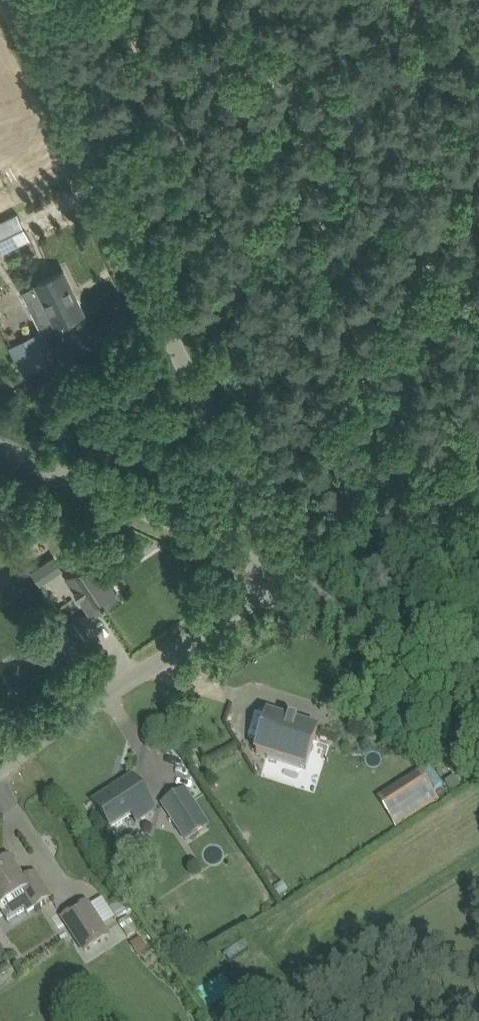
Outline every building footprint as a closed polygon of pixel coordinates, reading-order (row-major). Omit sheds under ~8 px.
[(30,237),(18,213),(0,221),(0,251),(30,237)] [(23,289),(43,330),(84,310),(64,269),(23,289)] [(24,374),(41,365),(31,346),(14,355),(24,374)] [(106,564),(99,553),(67,574),(91,609),(117,591),(101,567),(106,564)] [(54,556),(45,562),(53,574),(63,568),(54,556)] [(74,619),(50,635),(45,628),(35,635),(40,642),(39,643),(42,647),(54,664),(88,641),(74,619)] [(318,731),(269,715),(257,753),(306,769),(318,731)] [(197,749),(186,755),(194,769),(205,762),(197,749)] [(418,770),(375,797),(394,827),(437,799),(418,770)] [(134,778),(95,803),(112,830),(137,813),(142,820),(155,811),(134,778)] [(211,825),(187,788),(161,804),(186,841),(211,825)] [(27,910),(28,913),(51,898),(35,874),(24,881),(10,859),(0,865),(0,907),(9,921),(27,910)] [(283,882),(275,887),(280,896),(289,890),(283,882)] [(86,952),(109,937),(87,903),(64,918),(86,952)] [(138,930),(129,916),(119,922),(128,937),(138,930)] [(147,947),(141,937),(131,944),(137,954),(147,947)]
